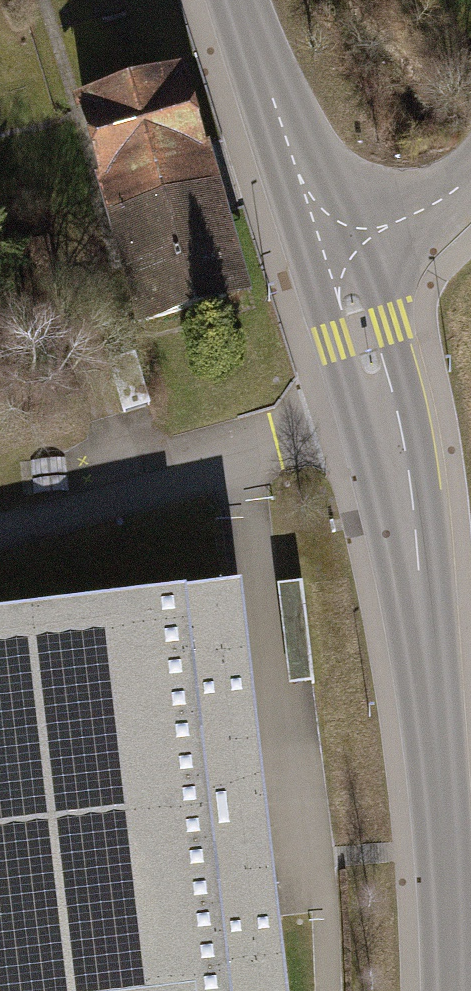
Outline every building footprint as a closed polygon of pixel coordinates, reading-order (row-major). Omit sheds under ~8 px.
[(141,327),(250,296),(186,72),(82,101),(106,186),(101,187),(141,327)] [(46,249),(0,263),(17,323),(63,310),(46,249)] [(279,597),(272,598),(283,693),(308,690),(297,595),(279,597)] [(239,597),(0,623),(0,990),(281,990),(239,597)]
